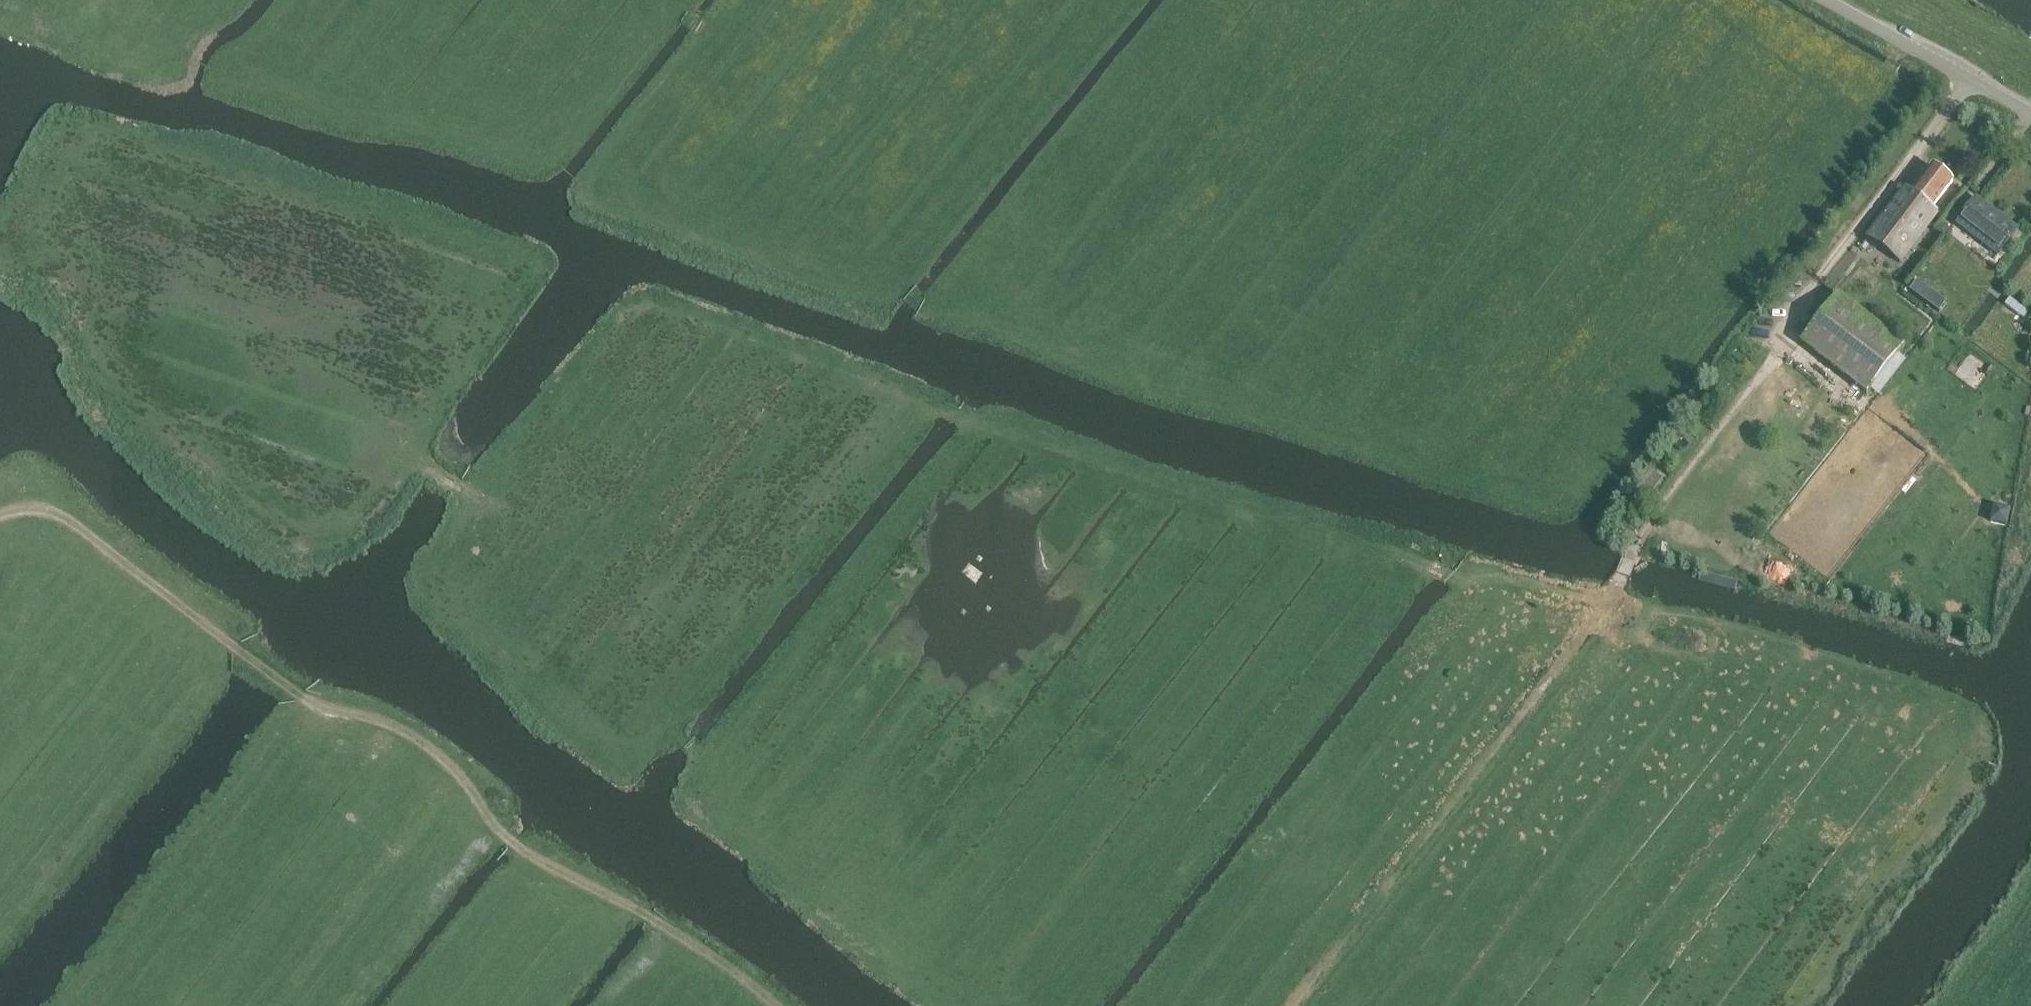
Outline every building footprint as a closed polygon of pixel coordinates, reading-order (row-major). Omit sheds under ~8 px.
[(1869,237),(1901,261),(1932,221),(1938,213),(1933,208),(1953,181),(1932,166),(1912,193),(1906,188),(1874,230),(1869,237)] [(1958,223),(1966,230),(1962,236),(1973,243),(1977,238),(1999,255),(2018,230),(1976,199),(1967,211),(1958,223)] [(1951,230),(1943,224),(1938,229),(1946,235),(1951,230)] [(1941,293),(1925,281),(1915,294),(1931,306),(1941,293)] [(1801,342),(1868,394),(1906,345),(1839,294),(1801,342)] [(1989,365),(1984,372),(1987,374),(1988,375),(1993,368),(1989,365)]
